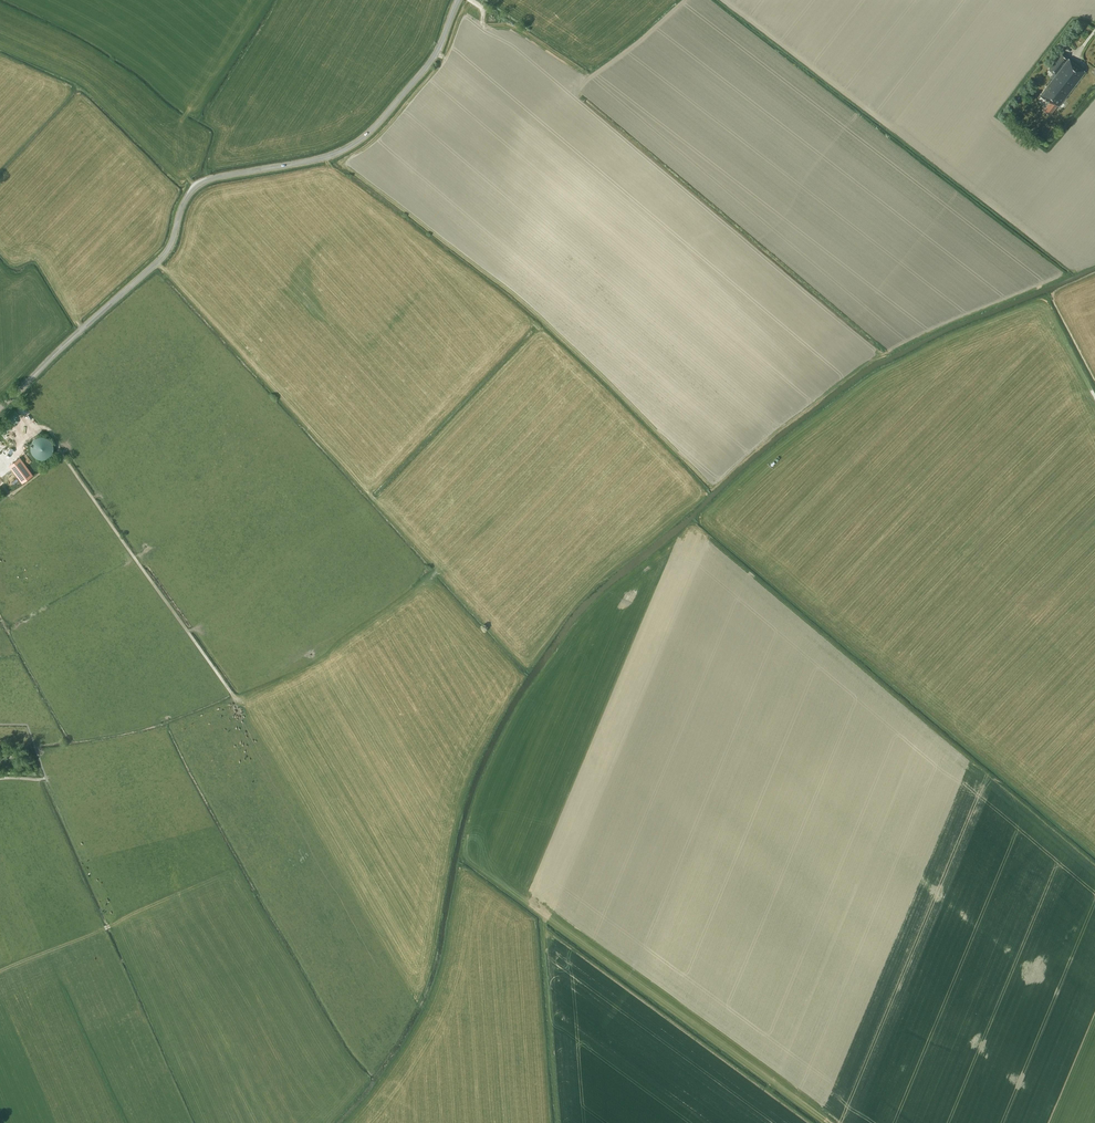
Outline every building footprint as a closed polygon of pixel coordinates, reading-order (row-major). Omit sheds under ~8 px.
[(1044,110),(1050,115),(1058,105),(1059,106),(1086,71),(1060,52),(1048,68),(1055,74),(1038,95),(1049,103),(1044,110)] [(37,459),(40,460),(44,459),(47,458),(50,456),(52,453),(53,450),(54,447),(53,443),(50,439),(47,437),(43,436),(39,436),(35,438),(32,440),(30,444),(30,447),(30,451),(31,454),(34,457),(37,459)] [(20,457),(9,465),(22,483),(33,475),(20,457)]
